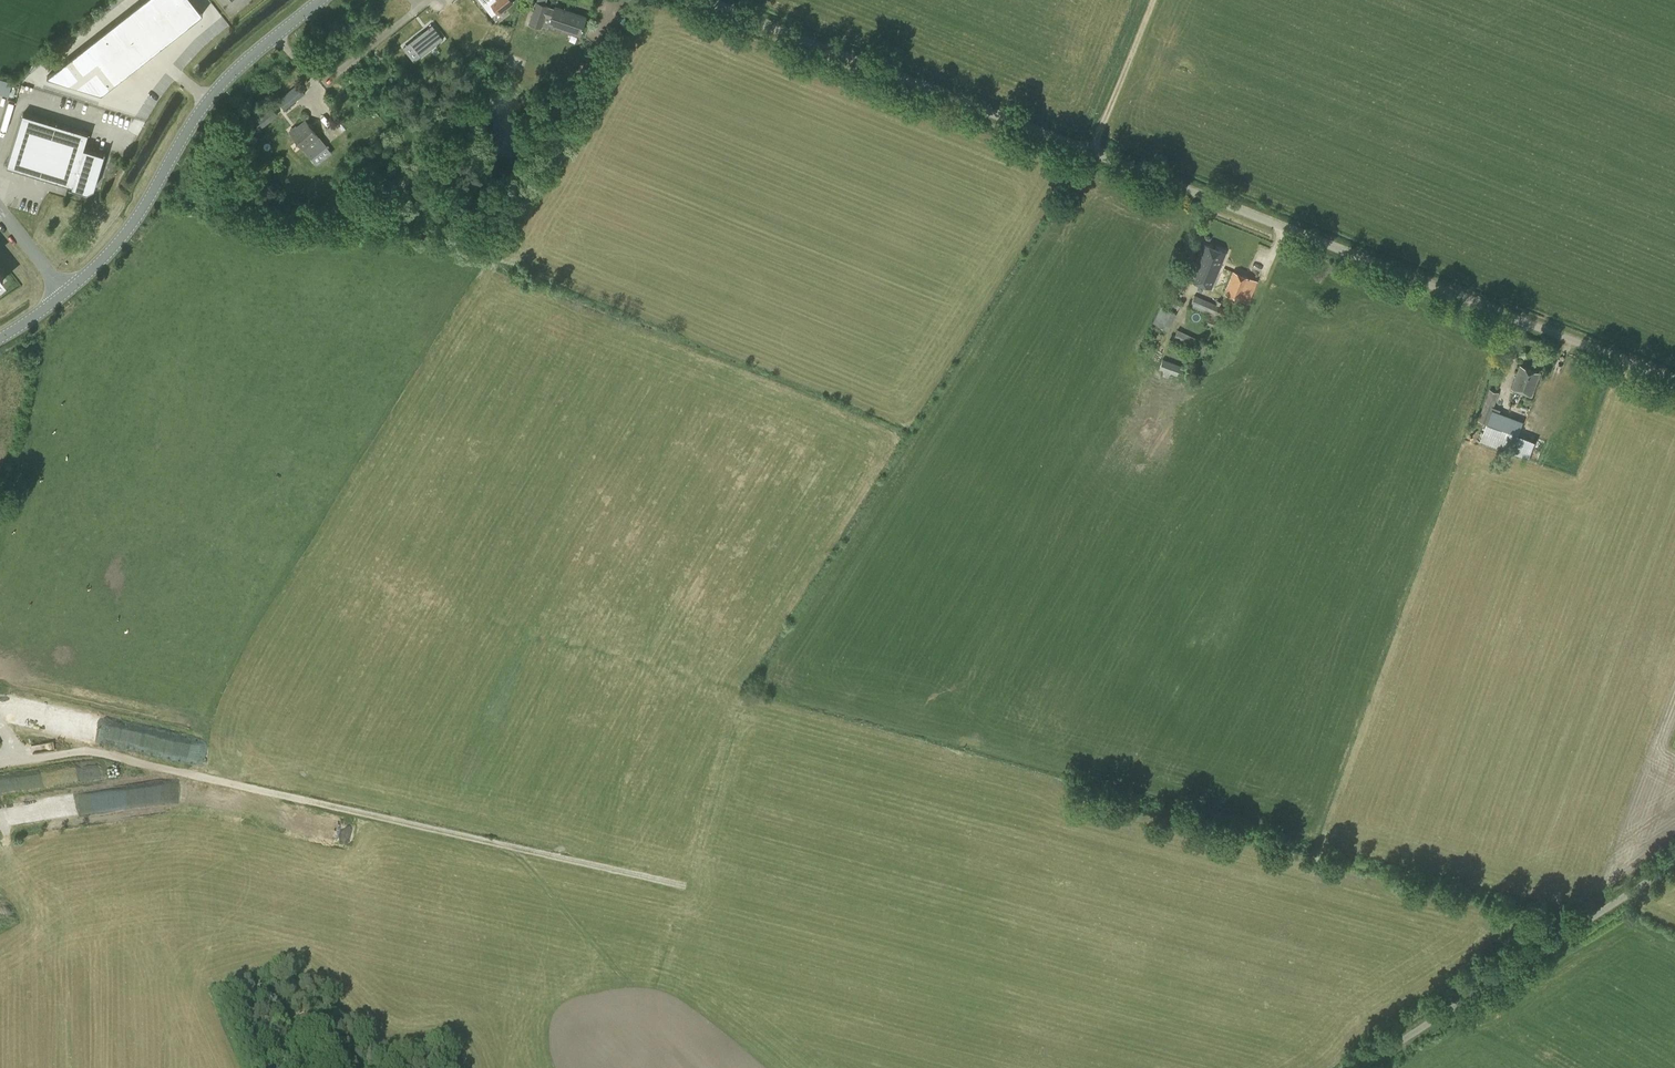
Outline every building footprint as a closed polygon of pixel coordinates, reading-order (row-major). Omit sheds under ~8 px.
[(140,4),(153,21),(158,17),(162,14),(151,0),(144,0),(140,4)] [(162,14),(167,10),(171,7),(165,0),(151,0),(162,14)] [(178,2),(192,20),(203,12),(193,0),(180,0),(179,0),(178,2)] [(512,0),(479,0),(491,16),(497,12),(499,14),(514,3),(512,0)] [(554,8),(550,6),(550,5),(537,1),(530,23),(533,24),(533,26),(536,27),(536,25),(542,27),(545,18),(550,20),(549,23),(563,28),(562,29),(580,35),(587,16),(555,6),(554,8)] [(171,7),(167,10),(182,29),(192,20),(178,2),(171,7)] [(140,4),(131,10),(145,28),(148,25),(153,21),(140,4)] [(122,17),(136,35),(138,33),(145,28),(131,10),(122,17)] [(162,14),(158,17),(173,36),(182,29),(167,10),(162,14)] [(456,24),(445,10),(437,17),(448,30),(456,24)] [(122,17),(113,24),(127,42),(136,35),(122,17)] [(158,17),(148,25),(163,44),(173,36),(158,17)] [(431,22),(409,39),(420,53),(425,50),(424,49),(428,45),(429,46),(442,36),(431,22)] [(113,24),(105,31),(118,48),(127,42),(113,24)] [(145,28),(138,33),(153,52),(163,44),(148,25),(145,28)] [(105,31),(96,38),(110,55),(118,48),(105,31)] [(138,33),(128,41),(143,60),(153,52),(138,33)] [(96,38),(87,45),(101,62),(108,57),(110,55),(96,38)] [(128,41),(118,49),(133,68),(143,60),(128,41)] [(87,45),(79,52),(92,69),(101,62),(87,45)] [(118,49),(108,57),(123,76),(133,68),(118,49)] [(79,52),(70,59),(84,76),(92,69),(79,52)] [(101,62),(97,65),(112,84),(123,76),(108,57),(101,62)] [(70,59),(48,76),(74,84),(84,76),(70,59)] [(97,65),(74,84),(102,92),(112,84),(97,65)] [(14,80),(0,75),(0,90),(10,93),(14,80)] [(284,109),(305,93),(298,84),(277,100),(284,109)] [(93,194),(106,151),(85,145),(88,133),(23,113),(7,165),(71,185),(70,187),(93,194)] [(320,137),(305,119),(296,125),(289,130),(304,150),(320,137)] [(385,192),(402,178),(394,168),(377,182),(385,192)] [(1212,287),(1227,252),(1204,243),(1190,278),(1212,287)] [(1249,303),(1258,280),(1233,270),(1224,293),(1249,303)] [(1176,311),(1181,299),(1167,293),(1162,304),(1176,311)] [(1223,332),(1232,311),(1195,295),(1190,307),(1209,314),(1204,324),(1223,332)] [(1202,355),(1207,345),(1198,341),(1193,351),(1202,355)] [(1177,375),(1180,365),(1163,358),(1159,368),(1177,375)] [(1533,395),(1541,372),(1522,365),(1513,387),(1533,395)] [(1500,416),(1492,413),(1499,392),(1489,389),(1478,420),(1512,432),(1516,422),(1512,421),(1511,422),(1505,420),(1506,417),(1500,415),(1500,416)]
